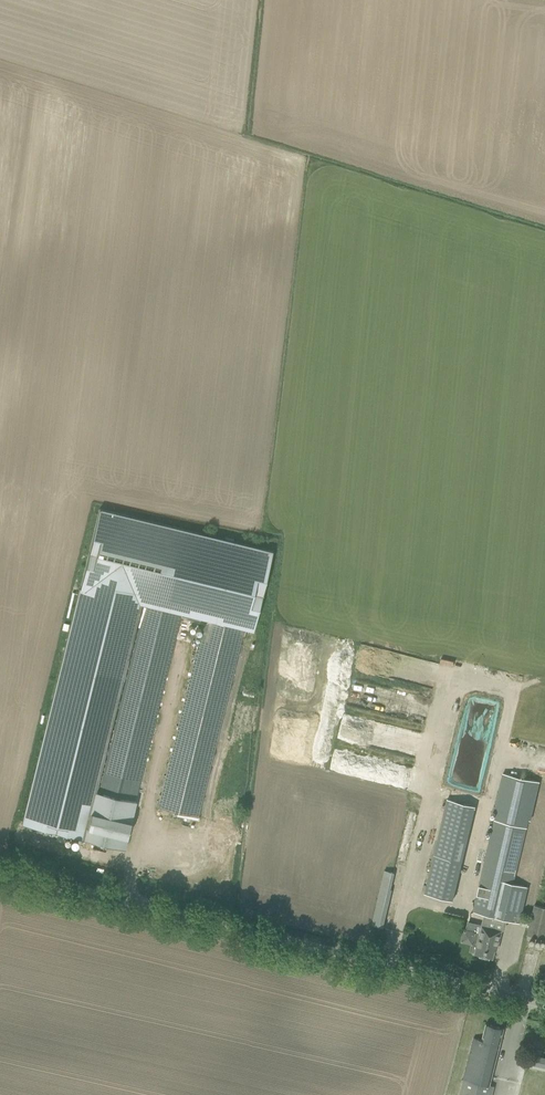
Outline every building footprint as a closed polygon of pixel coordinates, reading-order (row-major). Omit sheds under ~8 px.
[(181,614),(181,612),(203,618),(159,796),(157,807),(197,816),(200,806),(243,628),(253,630),(272,553),(100,510),(22,825),(124,850),(136,802),(135,802),(181,614)] [(468,922),(467,929),(476,931),(472,945),(470,951),(475,953),(493,957),(495,949),(496,949),(497,949),(497,948),(498,944),(502,930),(504,928),(507,919),(520,923),(525,902),(529,887),(514,883),(529,819),(531,820),(540,783),(540,781),(530,779),(502,772),(493,811),(497,812),(476,900),(473,911),(485,914),(482,925),(468,922)] [(424,893),(453,900),(476,806),(447,799),(424,893)] [(382,868),(373,924),(385,926),(394,870),(382,868)] [(534,905),(527,934),(544,939),(544,907),(534,905)] [(484,1034),(482,1041),(471,1038),(457,1094),(490,1094),(492,1087),(489,1086),(504,1028),(486,1023),(484,1034)] [(544,1067),(544,1057),(530,1054),(528,1062),(544,1067)] [(524,1068),(519,1094),(544,1094),(544,1072),(524,1068)]
